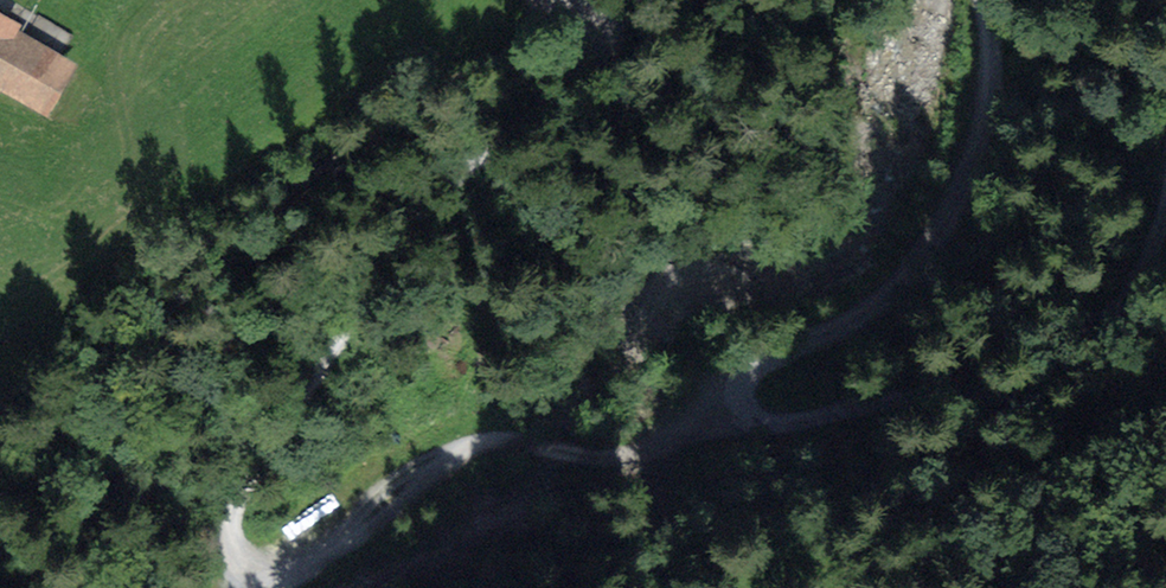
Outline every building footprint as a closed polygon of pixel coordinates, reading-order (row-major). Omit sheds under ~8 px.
[(19,35),(21,31),(0,18),(0,93),(49,122),(80,70),(19,35)]
